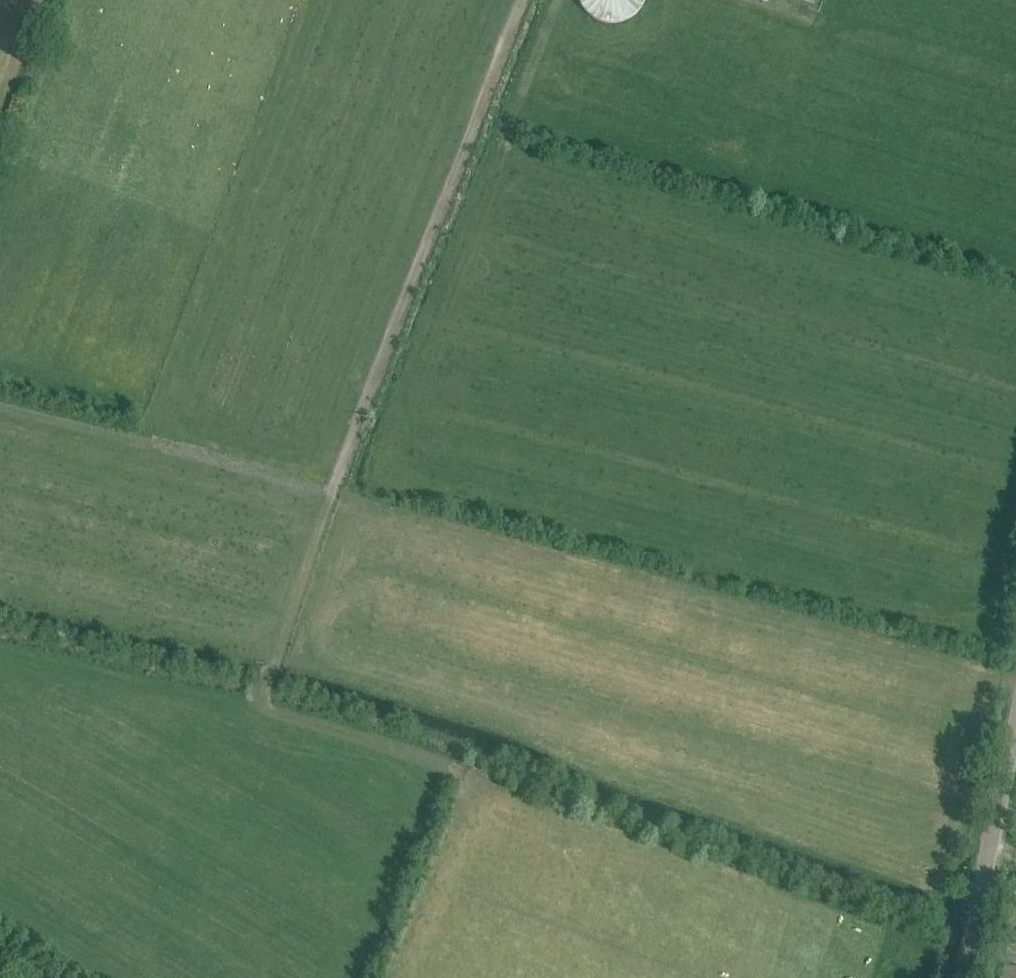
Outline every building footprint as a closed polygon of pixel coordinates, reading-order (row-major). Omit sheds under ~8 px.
[(581,4),(585,10),(591,16),(600,20),(608,22),(616,23),(624,21),(631,18),(637,13),(642,9),(646,2),(647,0),(579,0),(581,4)] [(1010,955),(1007,963),(1015,966),(1015,957),(1010,955)] [(1005,964),(1001,977),(1015,977),(1015,967),(1005,964)]
